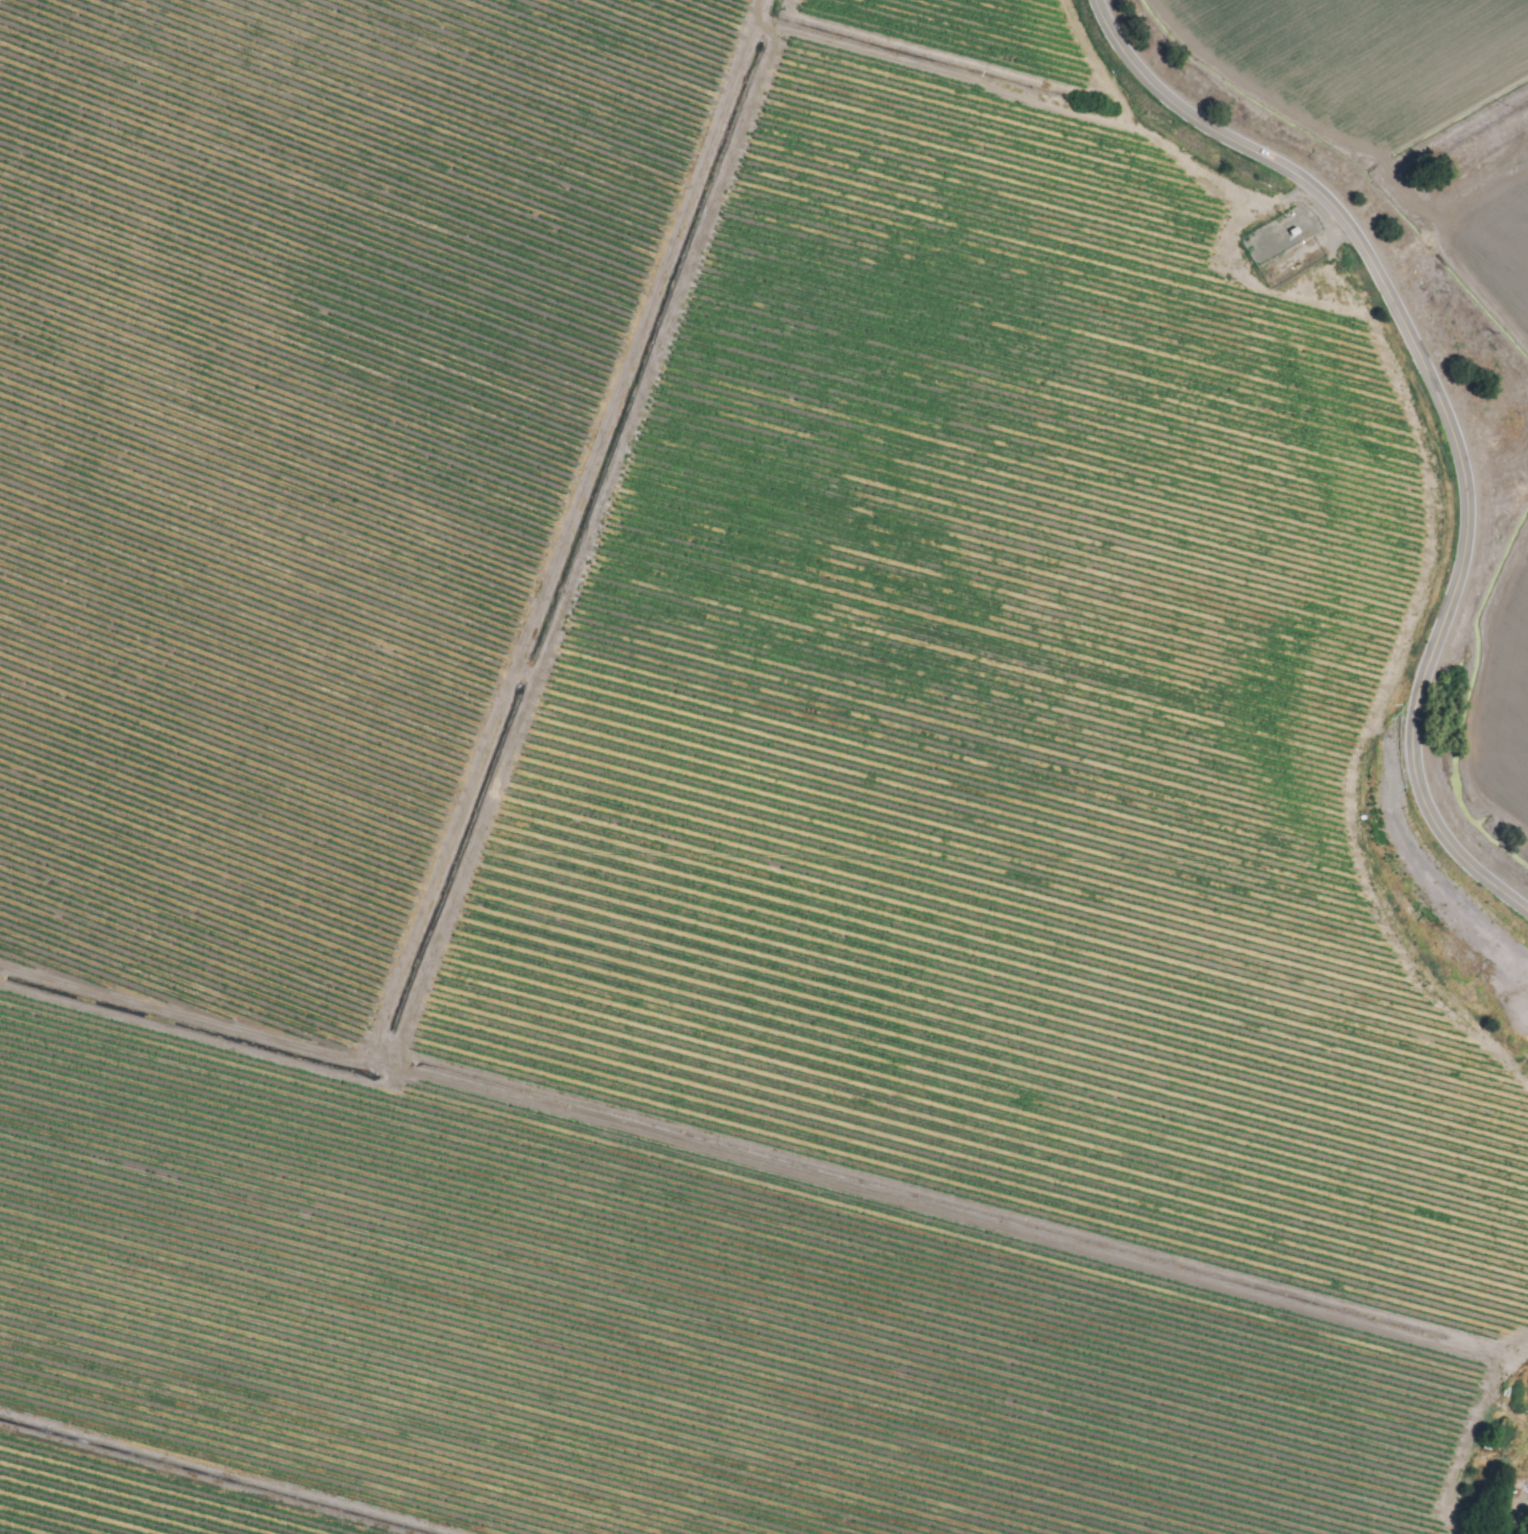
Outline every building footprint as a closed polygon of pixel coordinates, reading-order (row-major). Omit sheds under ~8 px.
[(1291,234),(1296,241),(1306,236),(1301,228),(1291,234)]
